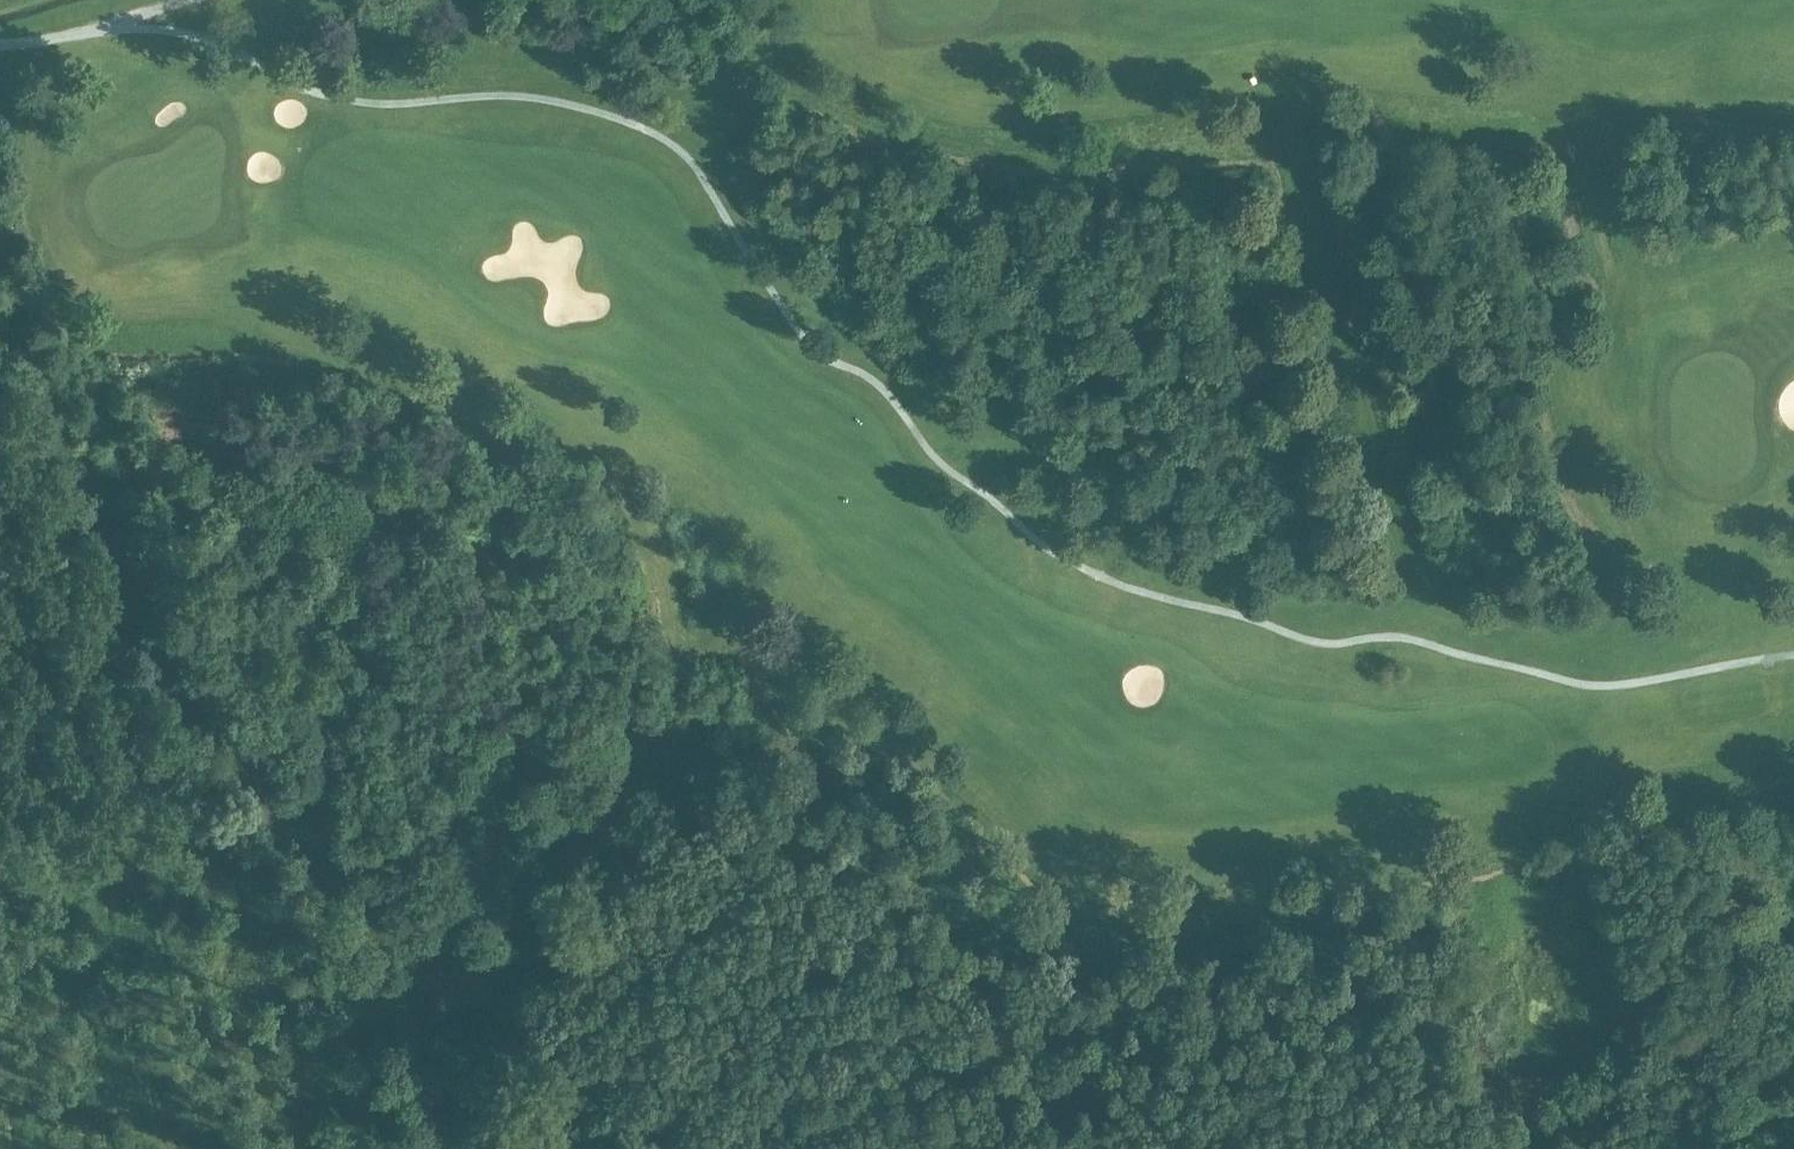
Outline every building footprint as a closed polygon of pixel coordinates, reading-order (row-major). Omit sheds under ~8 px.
[(301,97),(280,102),(285,122),(306,117),(301,97)] [(251,160),(265,180),(286,165),(272,145),(251,160)] [(1165,662),(1140,665),(1144,695),(1168,692),(1165,662)]
